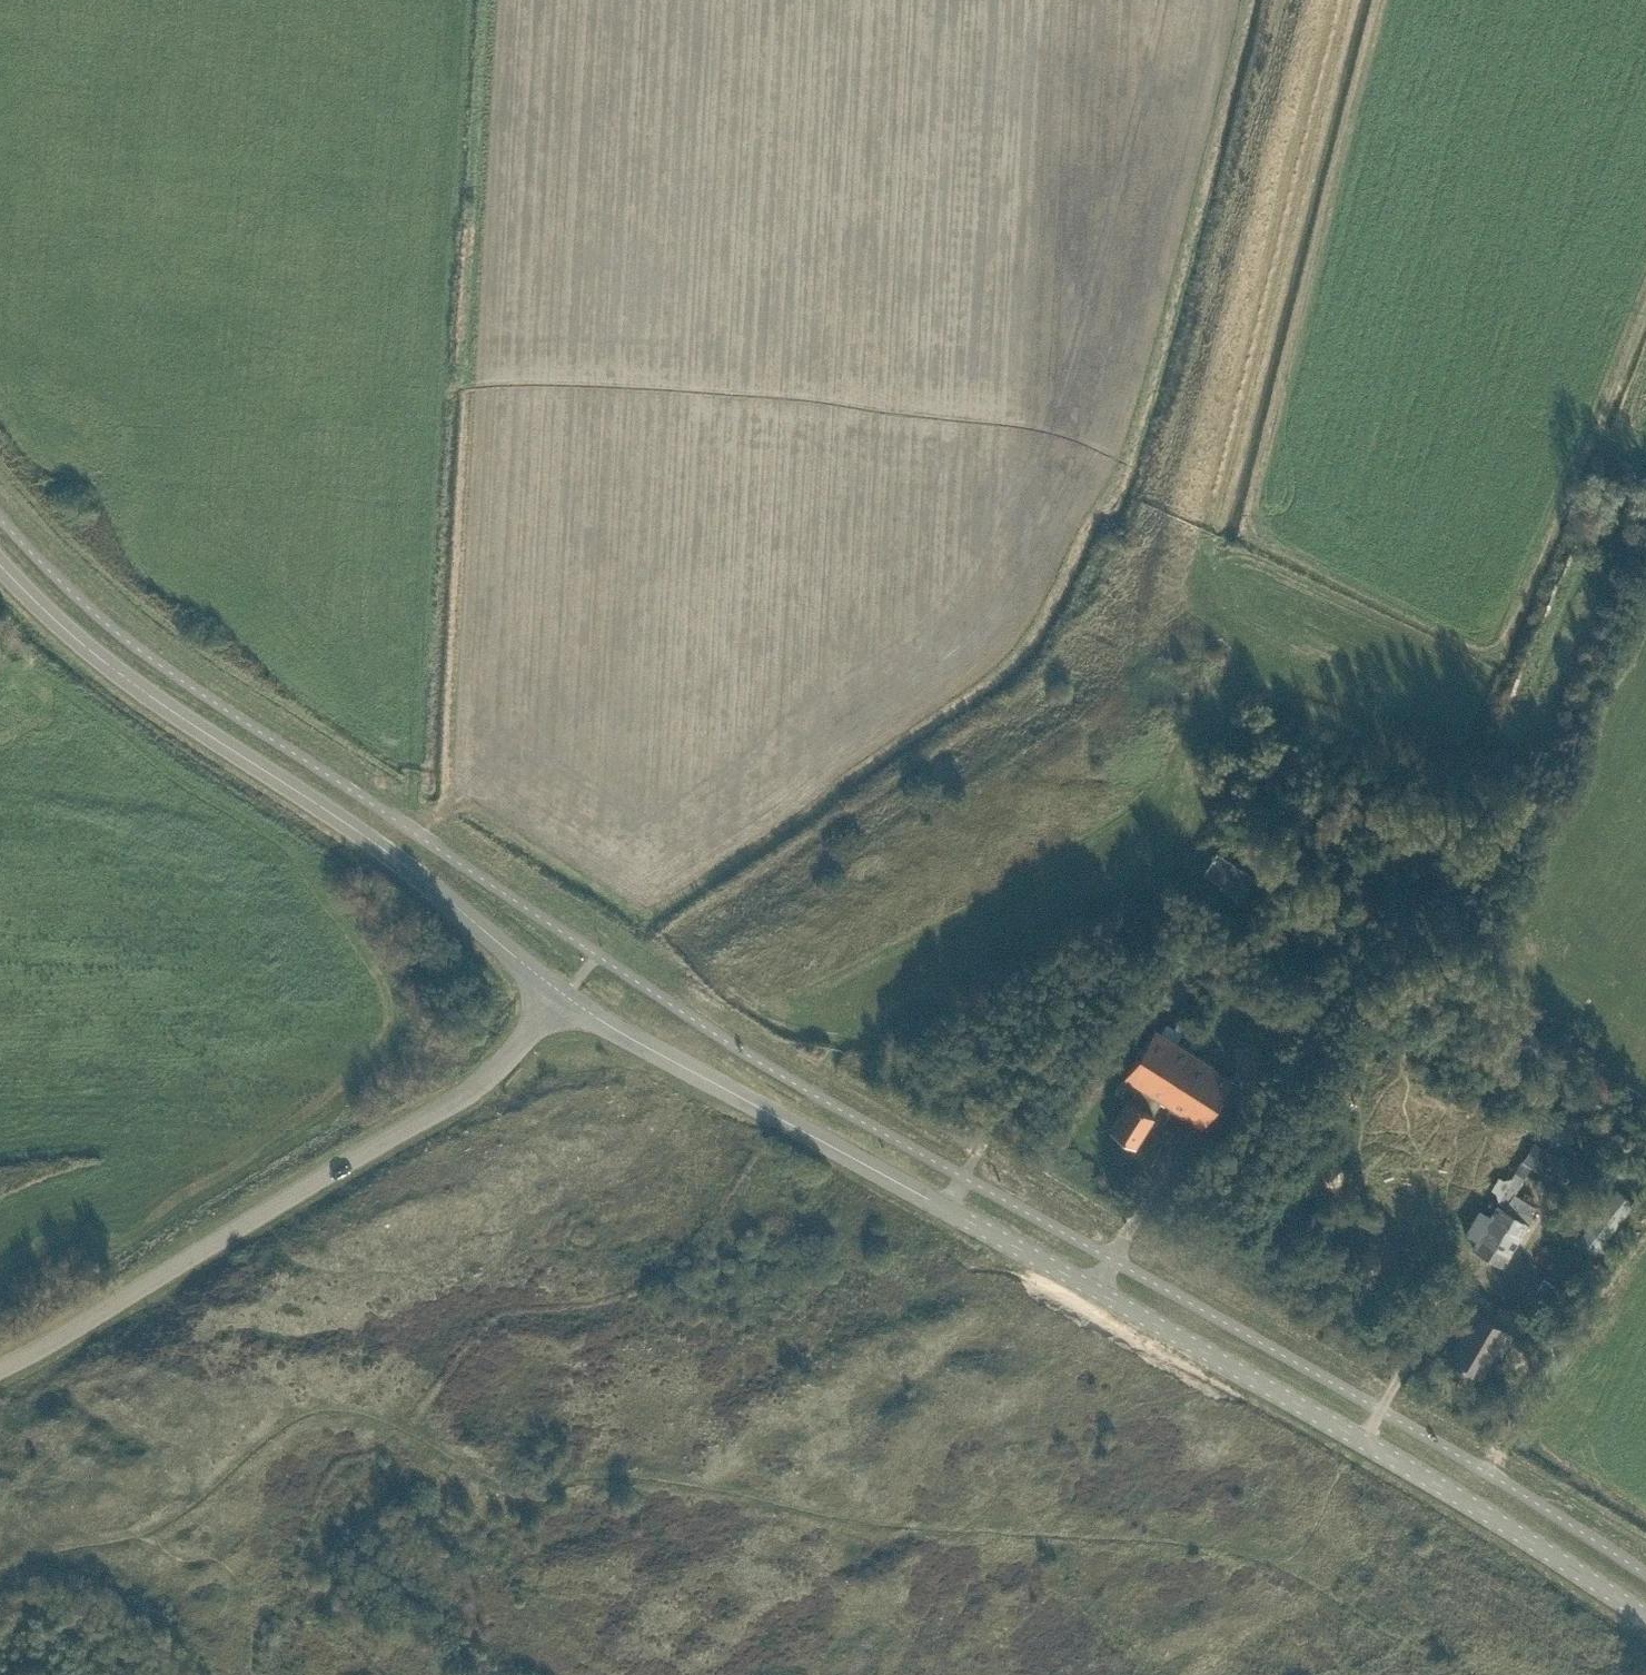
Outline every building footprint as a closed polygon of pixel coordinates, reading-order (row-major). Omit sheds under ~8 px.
[(1439,838),(1421,845),(1427,858),(1444,851),(1439,838)] [(1219,852),(1208,868),(1230,883),(1228,887),(1241,896),(1255,875),(1219,852)] [(1157,1028),(1126,1076),(1130,1079),(1161,1099),(1204,1127),(1235,1078),(1178,1042),(1185,1031),(1169,1021),(1162,1031),(1157,1028)] [(1112,1127),(1138,1144),(1155,1117),(1152,1114),(1161,1099),(1130,1079),(1121,1094),(1130,1099),(1112,1127)] [(1498,1203),(1473,1246),(1504,1265),(1530,1221),(1529,1221),(1538,1205),(1516,1192),(1532,1164),(1564,1183),(1577,1160),(1563,1151),(1561,1155),(1536,1140),(1525,1159),(1523,1158),(1497,1202),(1498,1203)] [(1618,1187),(1578,1238),(1596,1252),(1636,1201),(1618,1187)] [(1544,1279),(1538,1288),(1550,1296),(1556,1288),(1544,1279)] [(1476,1310),(1450,1356),(1481,1375),(1508,1329),(1515,1334),(1524,1318),(1505,1307),(1496,1322),(1476,1310)]
